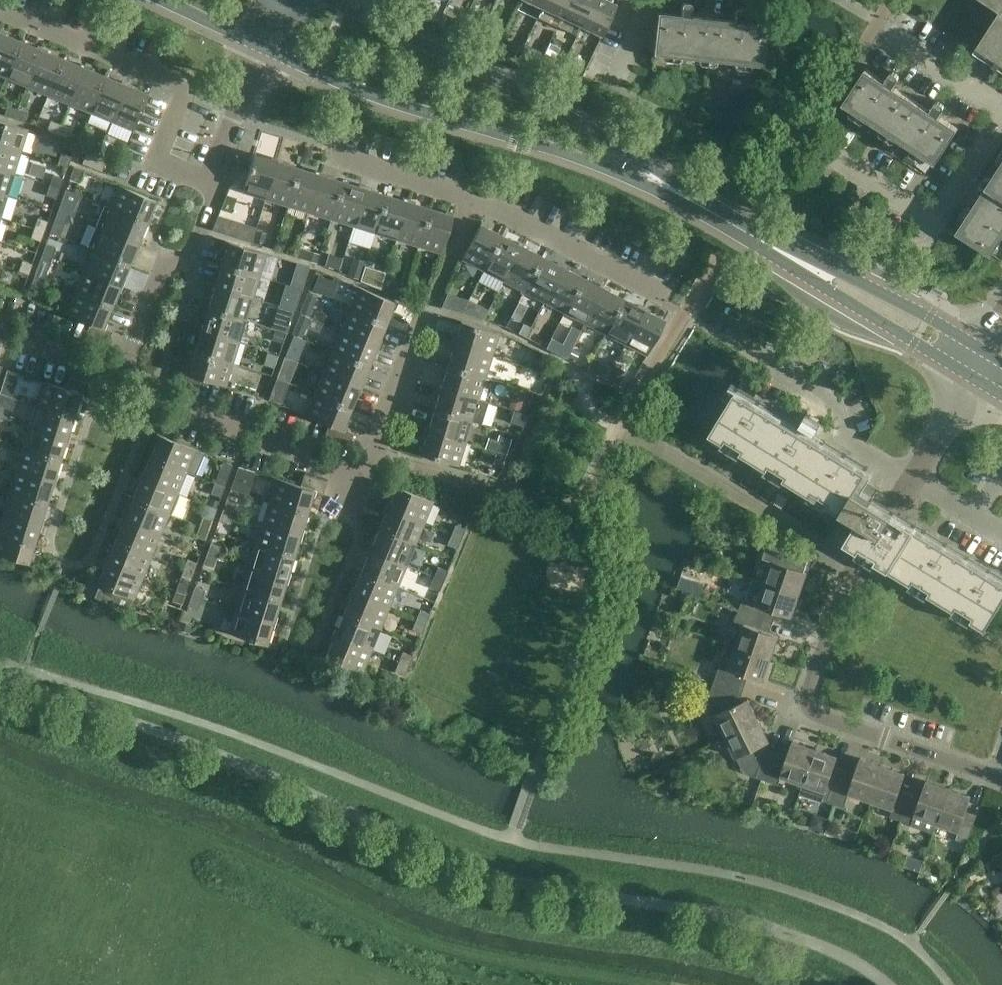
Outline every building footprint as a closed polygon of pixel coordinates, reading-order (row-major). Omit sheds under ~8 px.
[(541,8),(545,0),(524,0),(541,8)] [(541,8),(537,17),(557,26),(569,0),(545,0),(541,8)] [(557,26),(576,35),(580,27),(593,0),(569,0),(557,26)] [(580,27),(601,36),(616,4),(608,0),(593,0),(580,27)] [(1000,10),(1001,11),(1001,0),(984,0),(1000,10)] [(762,66),(766,24),(743,22),(745,9),(735,8),(733,21),(690,16),(691,3),(681,2),(680,15),(657,12),(652,54),(762,66)] [(1000,10),(977,47),(996,60),(993,65),(998,68),(1001,63),(1001,11),(1000,10)] [(6,77),(21,41),(0,33),(0,75),(6,77)] [(6,77),(27,86),(42,50),(21,41),(6,77)] [(513,42),(509,52),(517,56),(522,46),(513,42)] [(48,95),(55,78),(63,59),(42,50),(27,86),(48,95)] [(48,95),(69,104),(84,67),(63,59),(55,78),(48,95)] [(84,67),(69,104),(90,112),(105,76),(84,67)] [(936,163),(939,157),(958,128),(939,115),(946,105),(937,99),(931,110),(894,86),(900,75),(892,70),(885,80),(866,68),(843,103),(936,163)] [(126,85),(109,78),(105,76),(90,112),(111,121),(126,85)] [(133,130),(148,94),(126,85),(111,121),(133,130)] [(7,106),(4,117),(14,119),(17,109),(7,106)] [(24,122),(27,112),(17,109),(14,119),(24,122)] [(20,152),(27,129),(0,121),(0,146),(20,152)] [(50,121),(46,131),(56,135),(60,125),(50,121)] [(66,139),(70,129),(60,125),(56,135),(66,139)] [(20,152),(0,146),(0,169),(14,173),(20,152)] [(67,168),(71,157),(61,153),(57,164),(67,168)] [(85,154),(81,164),(91,168),(95,159),(85,154)] [(254,154),(251,162),(242,192),(265,199),(276,161),(254,154)] [(101,172),(105,163),(95,159),(91,168),(101,172)] [(132,165),(122,161),(116,175),(126,179),(132,165)] [(265,199),(287,205),(298,168),(276,161),(265,199)] [(991,255),(1001,238),(1001,161),(956,232),(991,255)] [(80,181),(83,171),(73,167),(70,178),(80,181)] [(287,205),(308,212),(320,175),(298,168),(287,205)] [(7,195),(14,173),(0,169),(0,193),(7,195)] [(63,179),(53,175),(49,185),(59,188),(63,179)] [(308,212),(331,219),(342,181),(320,175),(308,212)] [(364,188),(342,181),(331,219),(353,226),(364,188)] [(46,195),(56,199),(59,188),(49,185),(46,195)] [(155,200),(153,199),(119,185),(110,207),(146,223),(155,200)] [(386,195),(364,188),(353,226),(374,232),(386,195)] [(408,201),(386,195),(374,232),(396,239),(408,201)] [(429,208),(408,201),(396,239),(418,246),(429,208)] [(71,205),(61,202),(58,211),(68,214),(71,205)] [(137,244),(146,223),(110,207),(104,205),(96,226),(137,244)] [(429,208),(418,246),(441,253),(452,215),(429,208)] [(54,221),(64,225),(68,214),(58,211),(54,221)] [(48,221),(37,218),(34,227),(44,231),(48,221)] [(480,224),(478,227),(462,259),(483,270),(501,235),(480,224)] [(87,247),(92,250),(129,264),(137,244),(96,226),(87,247)] [(30,238),(40,242),(44,231),(34,227),(30,238)] [(258,231),(256,240),(263,242),(265,233),(258,231)] [(521,246),(501,235),(483,270),(503,280),(521,246)] [(278,238),(276,248),(283,250),(285,240),(278,238)] [(221,265),(259,276),(266,253),(228,242),(221,265)] [(56,248),(46,244),(42,254),(52,257),(56,248)] [(541,256),(521,246),(503,280),(523,291),(541,256)] [(120,286),(129,264),(92,250),(84,270),(120,286)] [(308,251),(305,260),(317,263),(319,254),(308,251)] [(42,254),(34,276),(44,280),(52,257),(42,254)] [(328,255),(325,266),(339,270),(342,258),(328,255)] [(562,266),(541,256),(523,291),(543,301),(562,266)] [(32,264),(22,260),(18,271),(28,275),(32,264)] [(352,261),(348,275),(359,278),(363,264),(352,261)] [(221,265),(215,287),(252,298),(259,276),(221,265)] [(582,277),(562,266),(543,301),(564,312),(582,277)] [(373,269),(369,282),(381,285),(384,272),(373,269)] [(84,270),(75,291),(111,307),(120,286),(84,270)] [(312,290),(331,298),(337,283),(318,275),(312,290)] [(30,288),(39,292),(44,280),(34,276),(30,288)] [(564,312),(584,323),(603,288),(582,277),(564,312)] [(245,320),(252,298),(215,287),(208,308),(245,320)] [(288,287),(286,296),(297,299),(300,290),(288,287)] [(349,309),(385,324),(395,302),(358,287),(349,309)] [(584,323),(605,333),(623,298),(603,288),(584,323)] [(107,344),(112,331),(103,327),(111,307),(75,291),(66,314),(89,323),(84,335),(107,344)] [(447,293),(442,306),(462,312),(469,300),(447,293)] [(605,333),(625,344),(643,309),(623,298),(605,333)] [(469,300),(462,312),(483,319),(488,310),(469,300)] [(239,342),(245,320),(208,308),(201,330),(239,342)] [(377,345),(385,324),(349,309),(340,330),(377,345)] [(625,344),(646,355),(664,320),(643,309),(625,344)] [(499,333),(461,321),(454,344),(491,356),(499,333)] [(520,323),(516,331),(525,336),(529,328),(520,323)] [(232,363),(239,342),(201,330),(194,352),(232,363)] [(340,330),(332,351),(368,366),(377,345),(340,330)] [(550,340),(546,348),(556,354),(561,345),(550,340)] [(454,344),(447,366),(485,377),(491,356),(454,344)] [(359,387),(368,366),(332,351),(323,372),(359,387)] [(197,390),(200,380),(201,379),(225,386),(232,363),(194,352),(188,373),(178,370),(174,383),(197,390)] [(535,352),(530,363),(544,370),(549,359),(535,352)] [(447,366),(441,388),(478,399),(485,377),(447,366)] [(323,372),(314,393),(350,408),(359,387),(323,372)] [(89,398),(90,396),(94,384),(71,377),(67,389),(43,381),(36,404),(73,416),(80,394),(89,398)] [(441,388),(434,409),(481,424),(487,403),(478,400),(478,399),(441,388)] [(867,471),(736,391),(710,432),(857,521),(845,542),(863,553),(985,628),(1001,601),(1001,582),(887,511),(871,502),(879,488),(862,478),(867,471)] [(346,445),(351,433),(342,429),(350,408),(314,393),(305,415),(328,425),(324,436),(346,445)] [(36,404),(29,426),(67,438),(73,416),(36,404)] [(434,409),(427,431),(465,443),(471,421),(481,424),(434,409)] [(523,426),(526,415),(513,411),(510,423),(523,426)] [(154,419),(149,432),(158,436),(150,456),(186,472),(195,475),(204,453),(172,440),(176,429),(154,419)] [(29,426),(22,448),(60,459),(67,438),(29,426)] [(465,443),(427,431),(420,454),(458,465),(465,443)] [(500,436),(498,442),(508,445),(510,439),(500,436)] [(22,448),(16,470),(53,481),(60,459),(22,448)] [(150,456),(141,478),(177,493),(186,472),(150,456)] [(16,470),(9,491),(46,503),(53,481),(16,470)] [(323,494),(327,481),(304,474),(300,486),(276,478),(269,501),(306,512),(313,491),(323,494)] [(141,478),(132,498),(169,514),(177,517),(186,496),(177,493),(141,478)] [(210,494),(220,498),(224,488),(214,484),(210,494)] [(432,501),(396,486),(387,508),(423,523),(432,501)] [(40,525),(46,503),(9,491),(2,513),(40,525)] [(132,498),(124,520),(160,535),(169,514),(132,498)] [(236,504),(225,501),(222,510),(232,514),(236,504)] [(306,512),(269,501),(262,523),(300,534),(306,512)] [(387,508),(378,529),(415,544),(423,523),(387,508)] [(218,521),(228,524),(232,514),(222,510),(218,521)] [(2,513),(0,520),(0,555),(28,563),(40,525),(2,513)] [(212,520),(203,517),(200,526),(209,530),(212,520)] [(124,520),(115,541),(151,556),(160,535),(124,520)] [(262,523),(256,545),(293,556),(300,534),(262,523)] [(451,535),(461,539),(465,529),(455,525),(451,535)] [(196,537),(205,540),(209,530),(200,526),(196,537)] [(406,565),(415,544),(378,529),(370,550),(406,565)] [(461,539),(451,535),(447,544),(457,548),(461,539)] [(142,577),(151,556),(115,541),(106,562),(142,577)] [(220,547),(210,543),(207,553),(217,556),(220,547)] [(286,578),(293,556),(256,545),(249,566),(286,578)] [(773,560),(765,582),(799,594),(806,572),(804,571),(808,560),(791,554),(767,546),(763,557),(773,560)] [(370,550),(361,572),(397,586),(406,565),(370,550)] [(203,564),(213,567),(217,556),(207,553),(203,564)] [(197,563),(187,559),(184,569),(193,573),(197,563)] [(142,577),(106,562),(97,584),(99,585),(94,597),(112,605),(117,592),(133,599),(142,577)] [(280,600),(286,578),(249,566),(242,588),(280,600)] [(434,577),(443,581),(447,571),(438,567),(434,577)] [(180,580),(190,583),(193,573),(184,569),(180,580)] [(361,572),(352,593),(388,608),(397,586),(361,572)] [(443,581),(434,577),(430,587),(439,591),(443,581)] [(763,618),(767,608),(791,616),(799,594),(765,582),(753,579),(746,600),(743,599),(739,610),(763,618)] [(693,582),(689,592),(700,595),(703,585),(693,582)] [(205,590),(194,586),(191,596),(201,599),(205,590)] [(273,621),(280,600),(242,588),(235,610),(273,621)] [(182,605),(186,594),(175,591),(172,602),(182,605)] [(352,593),(343,614),(379,629),(388,608),(352,593)] [(187,607),(198,610),(201,599),(191,596),(187,607)] [(273,621),(235,610),(228,633),(266,644),(273,621)] [(416,619),(426,623),(430,614),(420,610),(416,619)] [(744,624),(737,646),(770,658),(778,635),(759,629),(763,618),(739,610),(735,621),(744,624)] [(371,650),(379,629),(343,614),(335,635),(371,650)] [(426,623),(416,619),(412,629),(421,633),(426,623)] [(371,650),(335,635),(325,657),(362,672),(371,650)] [(737,646),(729,668),(720,665),(716,676),(740,684),(744,673),(763,680),(770,658),(737,646)] [(398,661),(408,665),(412,656),(402,652),(398,661)] [(408,665),(398,661),(394,671),(404,675),(408,665)] [(716,676),(712,687),(708,699),(726,735),(759,720),(748,699),(740,702),(736,695),(740,684),(716,676)] [(726,735),(737,757),(745,773),(767,781),(776,756),(765,753),(761,745),(769,741),(759,720),(726,735)] [(782,775),(803,783),(815,749),(793,741),(786,760),(776,756),(767,781),(778,784),(782,775)] [(815,749),(803,783),(799,795),(822,803),(823,800),(833,803),(841,779),(831,776),(837,757),(815,749)] [(849,792),(871,800),(883,766),(861,758),(852,783),(841,779),(833,803),(844,807),(849,792)] [(871,800),(893,807),(890,816),(901,820),(909,796),(898,793),(905,774),(883,766),(871,800)] [(920,800),(909,796),(901,820),(934,832),(937,823),(949,789),(926,781),(920,800)] [(937,823),(959,830),(956,839),(967,843),(975,819),(964,815),(971,796),(949,789),(937,823)] [(993,857),(999,867),(1001,866),(1001,852),(993,857)] [(969,876),(962,883),(967,888),(974,881),(969,876)]
